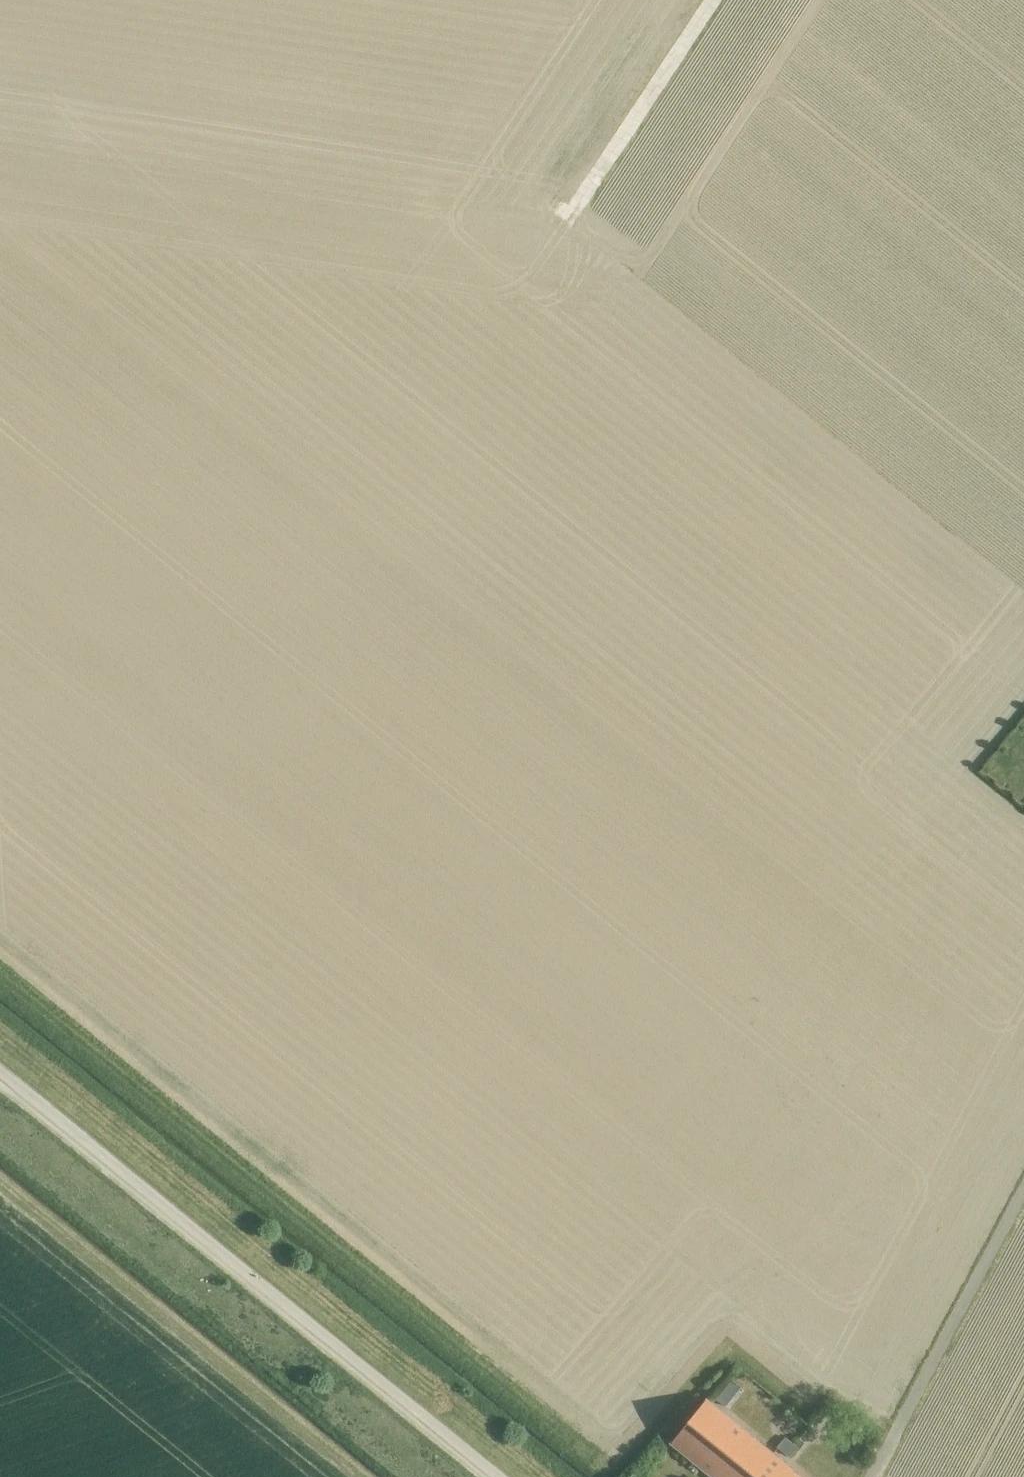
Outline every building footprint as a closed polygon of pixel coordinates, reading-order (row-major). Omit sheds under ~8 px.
[(706,1400),(670,1444),(710,1476),(797,1476),(798,1476),(706,1400)] [(786,1439),(780,1446),(788,1453),(794,1445),(786,1439)]
